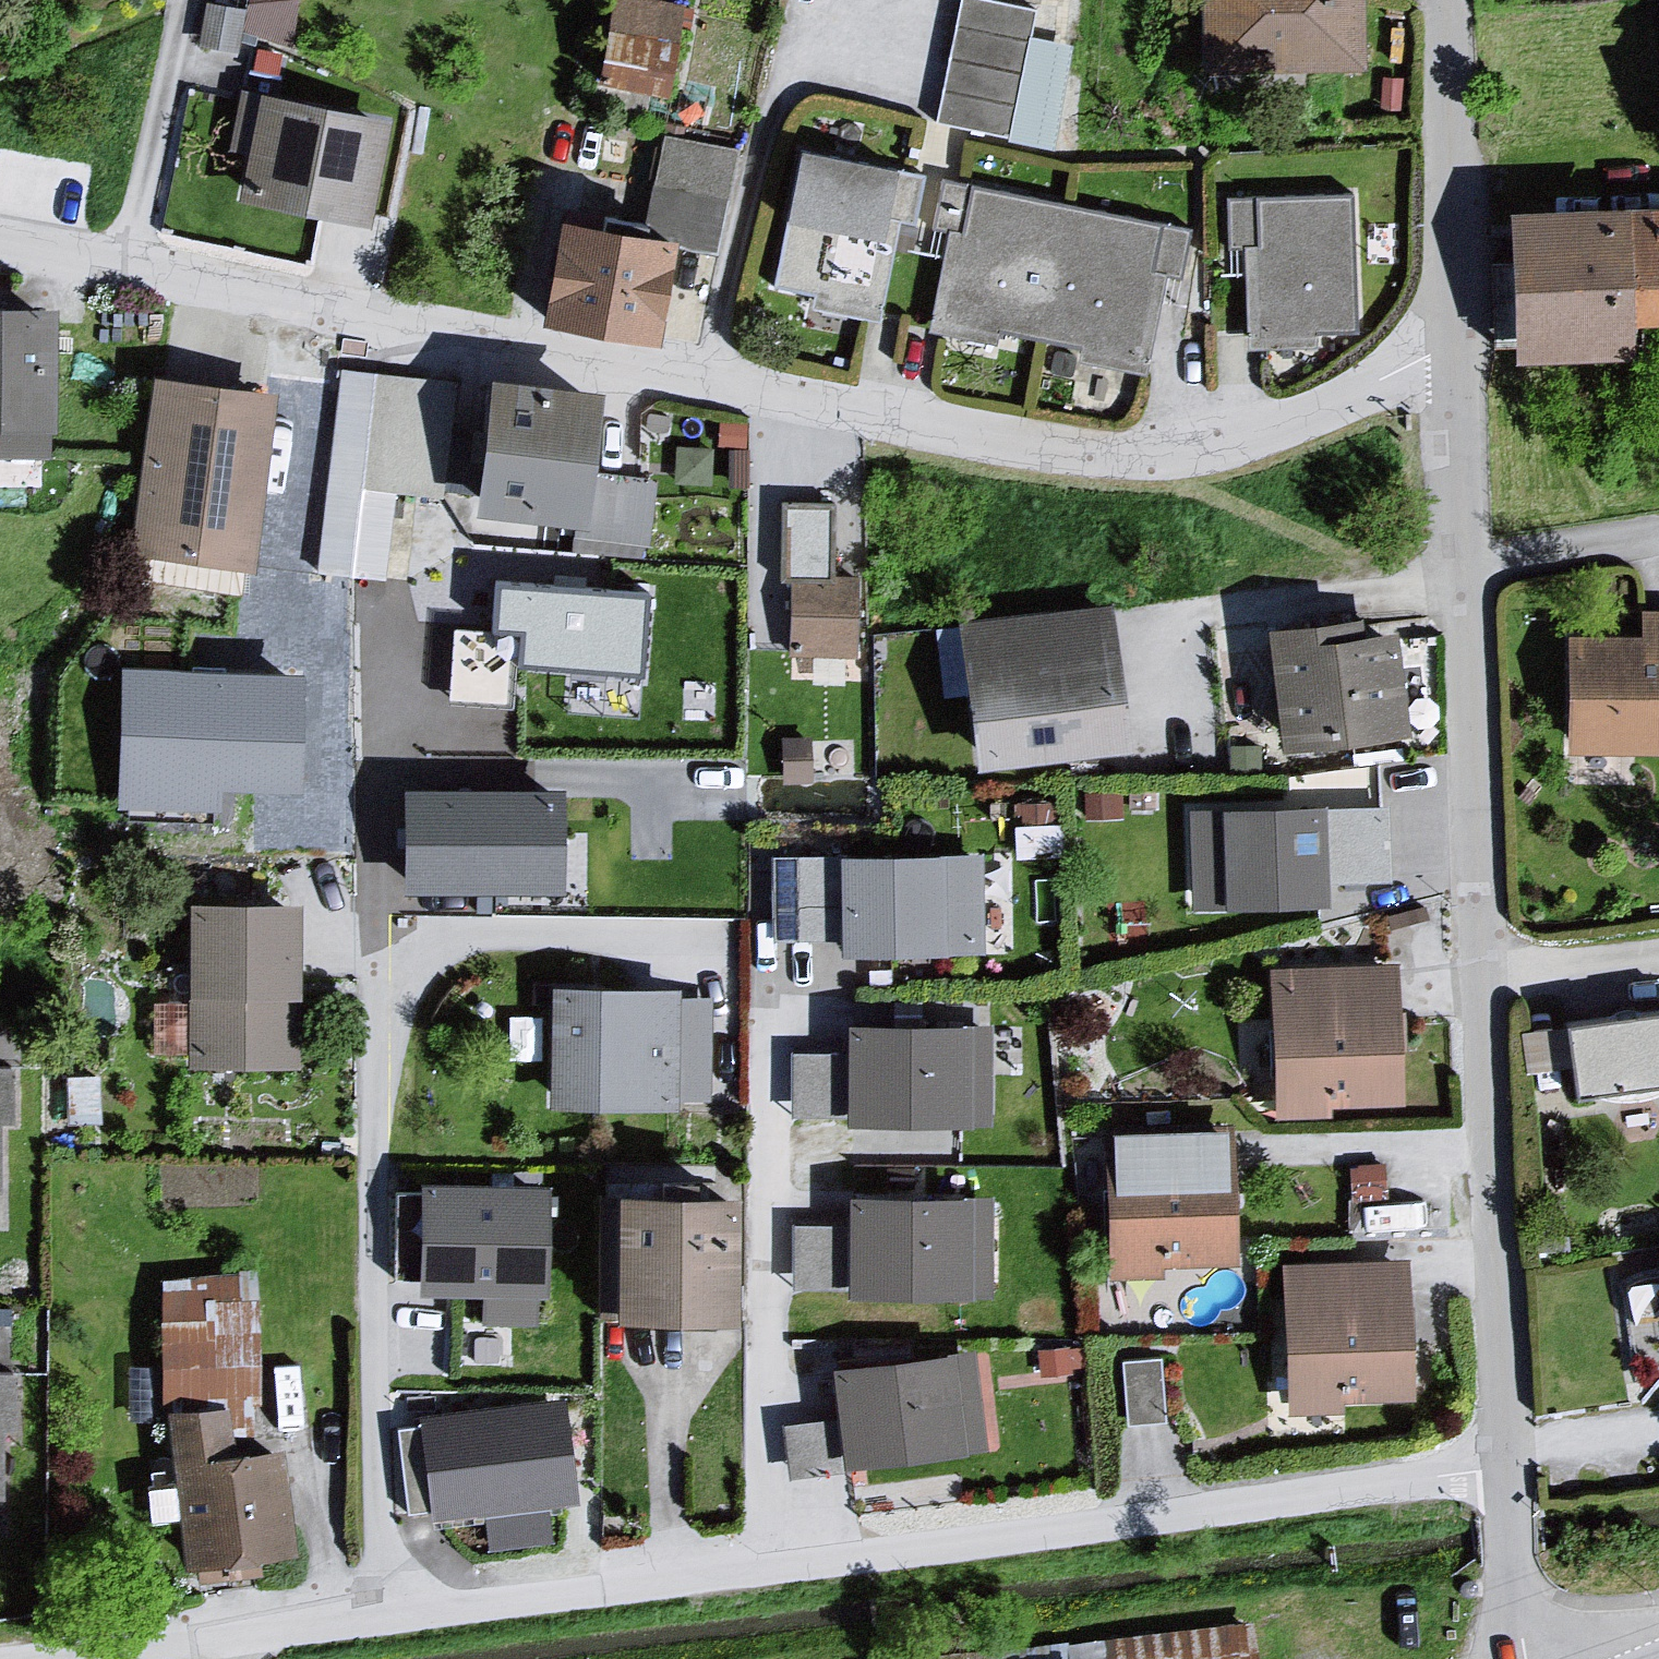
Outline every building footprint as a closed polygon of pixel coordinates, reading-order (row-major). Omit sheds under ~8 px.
[(289,31),(296,2),(286,0),(251,0),(246,21),(289,31)] [(994,0),(956,0),(929,122),(1066,152),(1088,50),(1032,38),(1038,10),(994,0)] [(1200,57),(1363,53),(1362,0),(1199,0),(1200,57)] [(692,24),(605,4),(580,114),(661,133),(692,24)] [(387,112),(248,83),(225,194),(363,223),(387,112)] [(661,144),(648,244),(676,249),(720,261),(746,162),(661,144)] [(908,174),(793,150),(767,277),(818,288),(814,305),(864,316),(882,320),(913,175),(908,174)] [(961,180),(946,177),(936,226),(952,225),(931,329),(942,331),(990,341),(1001,327),(1041,335),(1079,343),(1075,359),(1144,371),(1166,272),(1181,275),(1190,228),(1066,202),(961,180)] [(1347,193),(1229,198),(1231,248),(1249,247),(1253,343),(1262,343),(1309,341),(1308,322),(1353,320),(1347,193)] [(1504,200),(1507,348),(1627,346),(1626,306),(1658,306),(1658,197),(1504,200)] [(648,244),(541,223),(518,333),(652,358),(676,249),(648,244)] [(0,303),(0,444),(41,445),(44,304),(0,303)] [(386,569),(396,475),(441,480),(453,370),(340,358),(318,561),(386,569)] [(273,389),(151,371),(125,545),(248,563),(273,389)] [(589,401),(476,385),(464,521),(574,531),(589,401)] [(492,618),(456,615),(450,685),(513,690),(516,647),(642,657),(648,579),(496,567),(492,618)] [(857,592),(787,589),(786,652),(800,667),(856,669),(857,592)] [(1567,628),(1566,748),(1658,749),(1658,608),(1640,608),(1640,629),(1567,628)] [(1108,620),(950,638),(962,783),(1117,763),(1108,620)] [(1352,627),(1256,636),(1277,758),(1399,749),(1390,643),(1354,642),(1352,627)] [(300,657),(117,651),(113,798),(214,801),(215,777),(297,779),(300,657)] [(560,781),(401,783),(402,888),(561,887),(560,781)] [(1389,796),(1187,811),(1193,905),(1325,896),(1324,880),(1395,875),(1389,796)] [(981,949),(981,851),(771,852),(771,937),(836,937),(836,950),(981,949)] [(289,915),(182,913),(188,1077),(295,1078),(289,915)] [(1398,976),(1267,978),(1268,1124),(1403,1118),(1398,976)] [(673,1000),(544,1000),(541,1112),(709,1120),(711,1012),(674,1008),(673,1000)] [(1565,1018),(1574,1089),(1589,1087),(1614,1095),(1636,1094),(1658,1088),(1658,1006),(1565,1018)] [(986,1037),(842,1033),(839,1134),(983,1135),(986,1037)] [(0,1077),(0,1135),(11,1134),(11,1077),(0,1077)] [(1231,1144),(1105,1145),(1105,1285),(1232,1274),(1231,1144)] [(548,1178),(416,1178),(416,1287),(479,1287),(479,1320),(536,1321),(536,1291),(547,1291),(548,1178)] [(718,1203),(598,1198),(603,1325),(720,1327),(718,1203)] [(988,1209),(839,1204),(840,1307),(986,1308),(988,1209)] [(1407,1275),(1280,1274),(1275,1384),(1290,1427),(1343,1426),(1338,1411),(1408,1415),(1407,1275)] [(160,1292),(159,1423),(223,1421),(225,1451),(248,1451),(252,1282),(160,1292)] [(1165,1407),(1163,1346),(1123,1347),(1124,1408),(1165,1407)] [(976,1362),(824,1373),(835,1473),(984,1462),(976,1362)] [(0,1386),(0,1441),(13,1440),(16,1386),(0,1386)] [(566,1394),(419,1412),(432,1517),(480,1511),(485,1549),(553,1541),(548,1503),(580,1499),(566,1394)] [(223,1421),(159,1423),(176,1575),(289,1564),(277,1459),(227,1465),(225,1451),(223,1421)] [(1243,1637),(1061,1658),(1246,1658),(1243,1637)]
